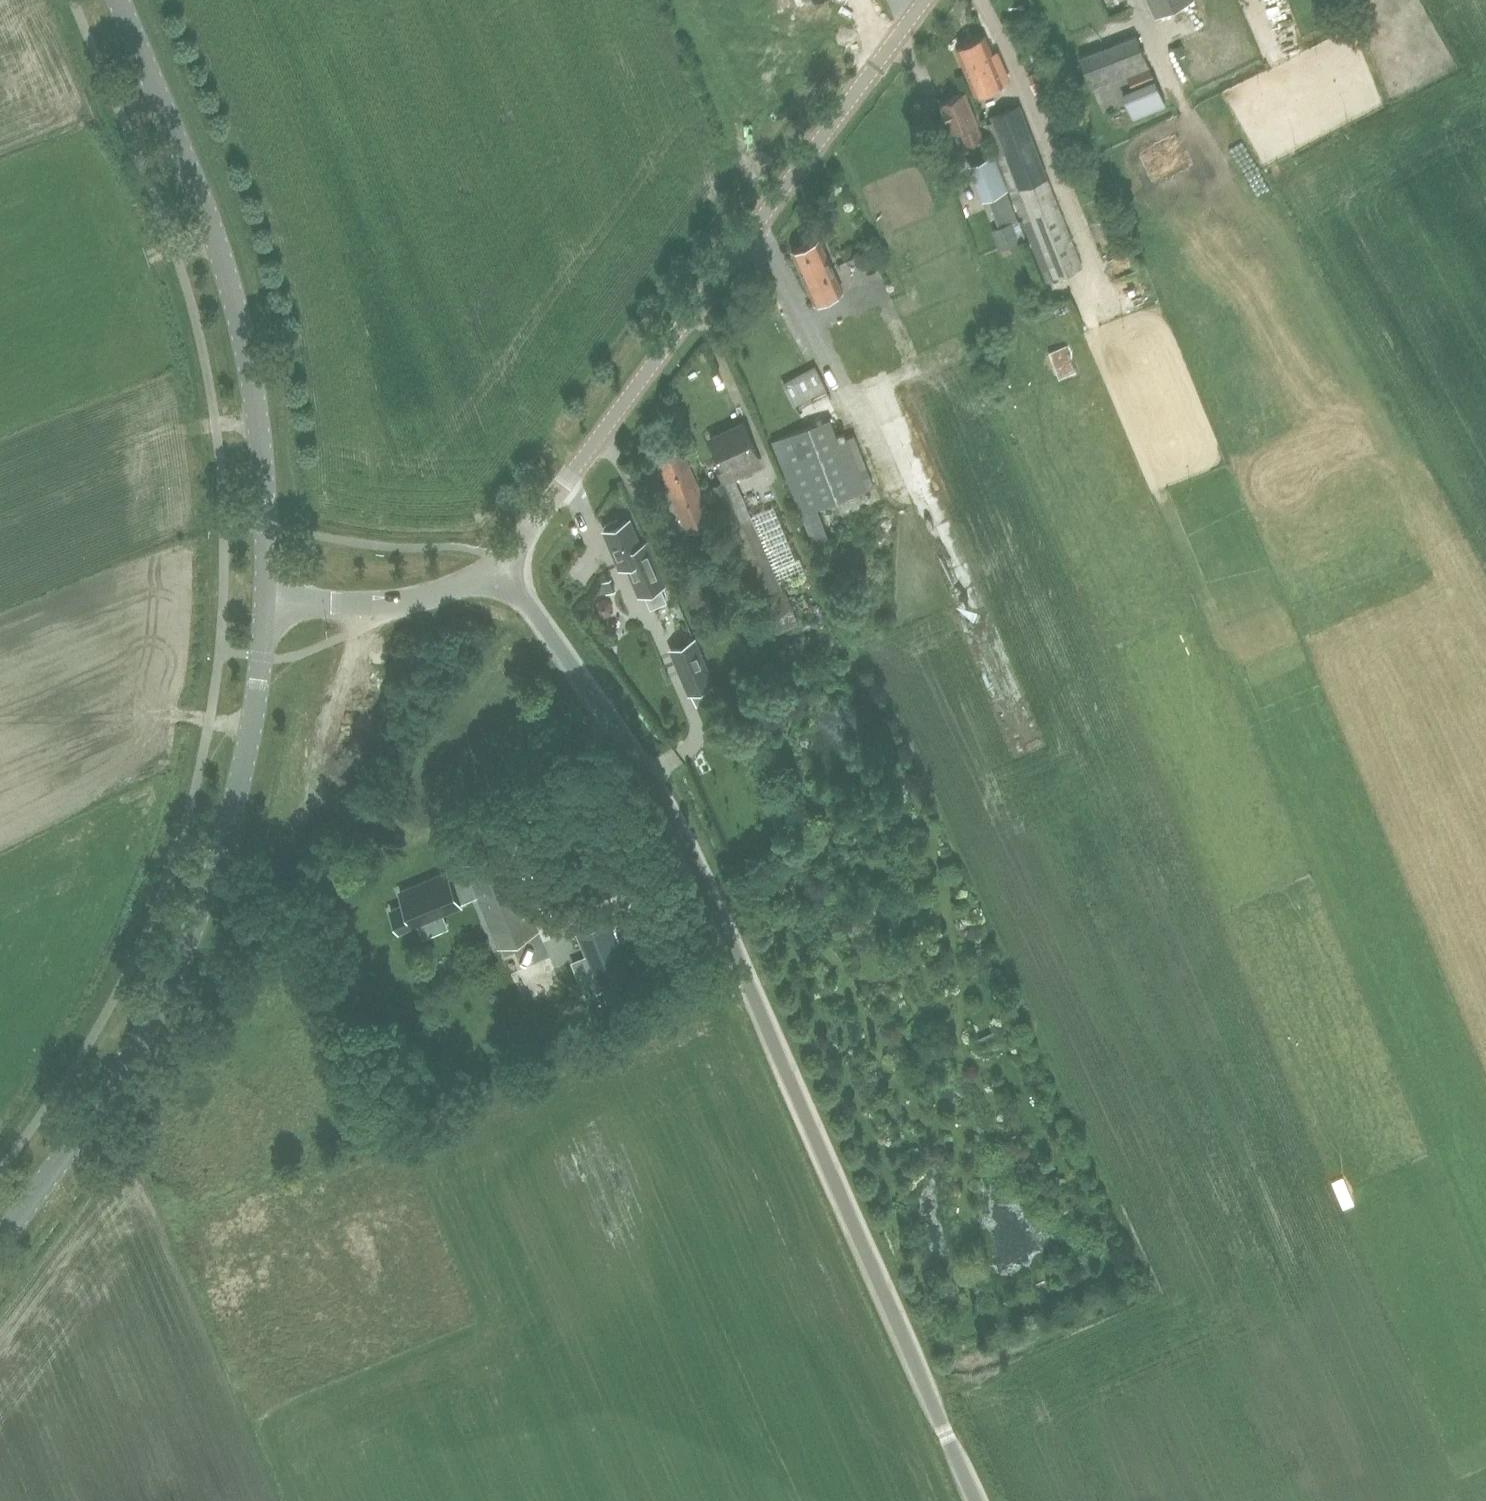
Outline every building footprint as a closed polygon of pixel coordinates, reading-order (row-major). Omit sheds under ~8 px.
[(1156,16),(1190,0),(1148,0),(1156,16)] [(985,34),(956,47),(976,92),(1009,78),(1002,62),(997,49),(993,51),(985,34)] [(1164,104),(1154,79),(1137,35),(1081,56),(1093,88),(1102,111),(1125,102),(1121,93),(1124,92),(1133,116),(1164,104)] [(1327,74),(1352,64),(1346,49),(1322,58),(1327,74)] [(1333,86),(1356,78),(1352,66),(1329,75),(1333,86)] [(965,91),(940,101),(947,117),(945,118),(950,133),(962,128),(968,143),(982,137),(976,122),(977,122),(965,91)] [(1046,282),(1083,268),(1019,106),(992,116),(995,123),(984,128),(999,165),(1046,282)] [(968,163),(973,176),(998,167),(993,154),(968,163)] [(945,158),(938,162),(940,169),(948,166),(945,158)] [(989,197),(1000,225),(992,228),(1000,249),(1021,241),(1013,221),(1018,220),(1007,191),(989,197)] [(843,289),(820,238),(793,250),(815,301),(843,289)] [(1111,251),(1115,260),(1133,253),(1129,244),(1111,251)] [(1067,345),(1050,352),(1060,378),(1077,371),(1072,360),(1073,360),(1067,345)] [(833,399),(815,365),(782,382),(799,416),(833,399)] [(854,434),(838,440),(829,418),(772,440),(816,548),(831,542),(818,507),(875,485),(854,434)] [(744,424),(713,438),(723,461),(724,465),(720,467),(725,479),(734,476),(734,475),(751,467),(746,456),(756,452),(744,424)] [(687,531),(713,520),(684,448),(658,459),(687,531)] [(723,480),(710,486),(759,599),(783,589),(779,580),(751,516),(740,521),(723,480)] [(784,508),(765,514),(775,548),(795,542),(784,508)] [(605,524),(607,528),(605,529),(621,567),(628,564),(641,594),(666,583),(648,541),(641,544),(630,518),(621,522),(619,518),(605,524)] [(689,561),(676,567),(690,602),(706,595),(692,560),(689,561)] [(740,575),(734,578),(720,584),(723,592),(727,600),(725,601),(728,607),(730,611),(752,601),(740,575)] [(623,633),(641,626),(634,607),(615,615),(623,633)] [(719,697),(712,683),(715,682),(696,638),(673,648),(692,692),(698,706),(719,697)] [(277,693),(279,682),(260,679),(259,690),(277,693)] [(500,945),(538,929),(504,847),(465,863),(468,869),(450,877),(447,872),(418,884),(429,910),(458,898),(456,893),(475,885),(500,945)] [(594,993),(632,978),(609,921),(579,934),(590,958),(581,961),(594,993)]
